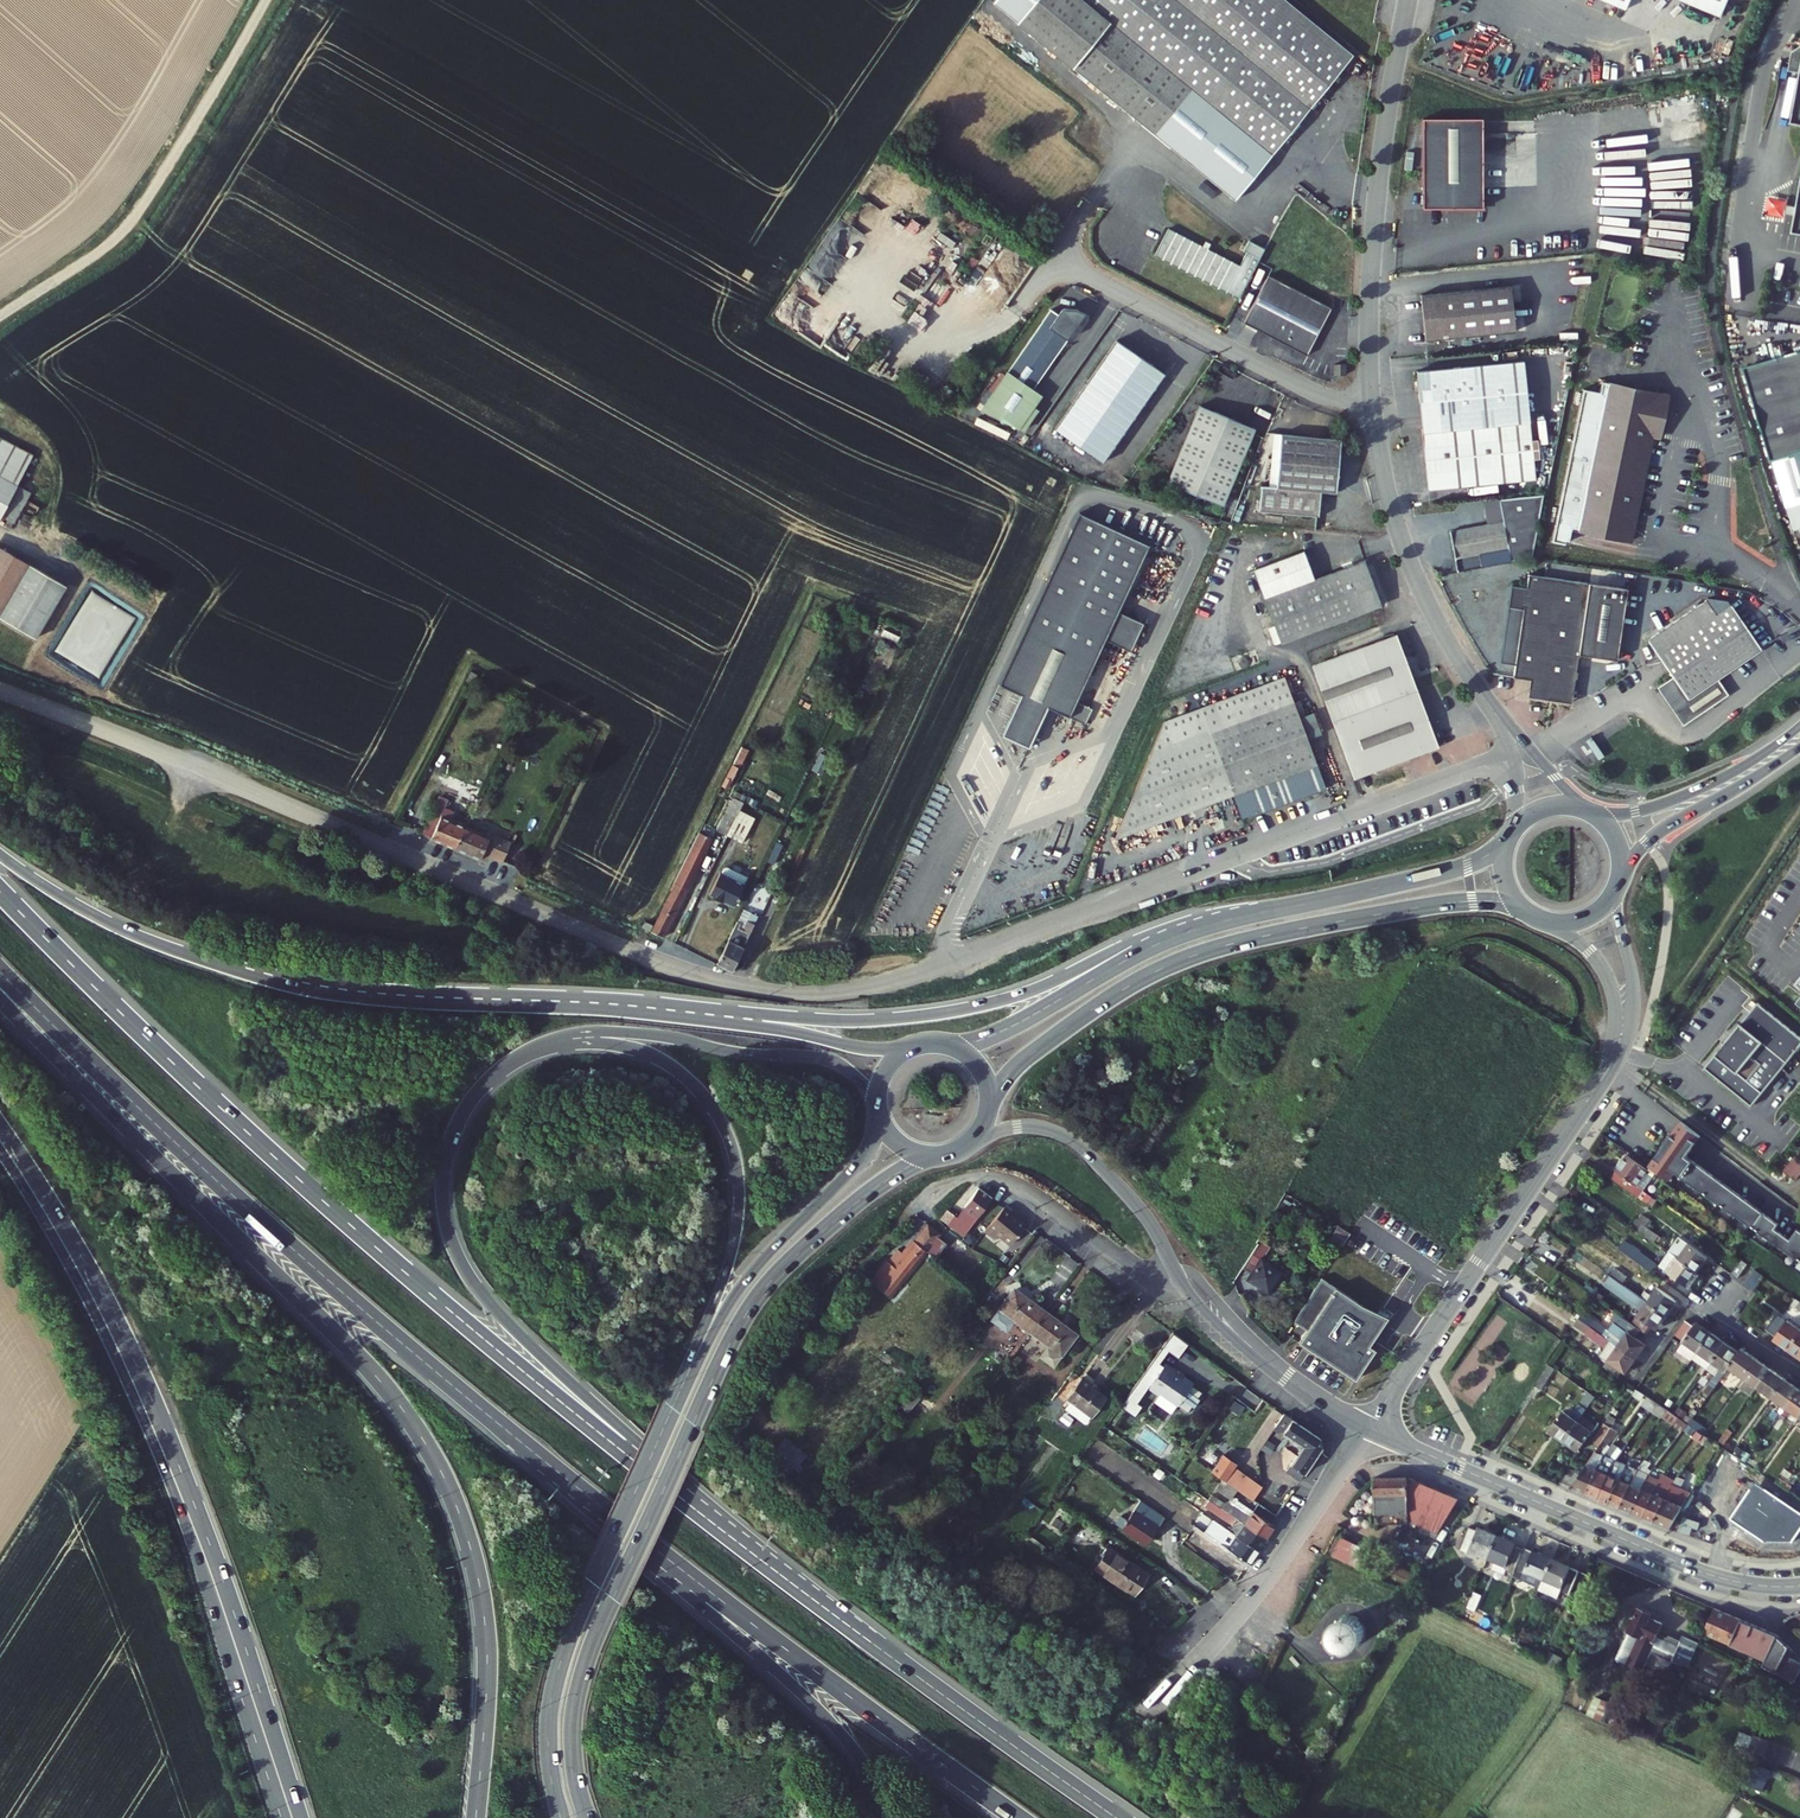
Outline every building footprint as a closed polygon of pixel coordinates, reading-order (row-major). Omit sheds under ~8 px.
[(1138,122),(1245,0),(995,0),(992,4),(1138,122)] [(1234,198),(1354,55),(1284,0),(1245,0),(1138,122),(1234,198)] [(1719,25),(1730,0),(1657,0),(1719,25)] [(1799,57),(1799,40),(1791,46),(1788,60),(1799,62),(1799,57)] [(1787,116),(1799,119),(1799,57),(1799,62),(1787,116)] [(1431,211),(1490,208),(1486,118),(1427,120),(1431,211)] [(1173,225),(1159,252),(1243,296),(1265,255),(1251,249),(1244,263),(1212,246),(1207,243),(1173,225)] [(1254,237),(1248,248),(1251,249),(1265,255),(1270,245),(1254,237)] [(955,280),(962,269),(953,262),(945,274),(955,280)] [(947,291),(955,280),(945,274),(938,285),(947,291)] [(1335,306),(1272,274),(1248,323),(1310,354),(1335,306)] [(1522,321),(1516,321),(1516,311),(1521,311),(1521,289),(1514,290),(1515,327),(1523,327),(1522,321)] [(1422,349),(1433,348),(1513,340),(1509,298),(1428,304),(1418,305),(1422,349)] [(1065,308),(1056,302),(1011,368),(985,407),(1024,426),(1047,391),(1038,386),(1080,325),(1080,316),(1086,316),(1092,306),(1084,301),(1070,301),(1068,303),(1065,308)] [(908,321),(917,308),(909,302),(899,316),(908,321)] [(1121,337),(1059,427),(1107,460),(1170,371),(1121,337)] [(1754,367),(1799,531),(1799,354),(1754,367)] [(1349,372),(1349,361),(1339,362),(1340,372),(1349,372)] [(1524,370),(1423,379),(1414,379),(1416,411),(1435,410),(1435,421),(1527,413),(1524,370)] [(1594,392),(1587,423),(1651,435),(1653,423),(1673,426),(1674,421),(1679,400),(1613,385),(1610,396),(1594,392)] [(1229,503),(1261,425),(1207,403),(1174,480),(1229,503)] [(1435,421),(1435,410),(1416,411),(1417,422),(1435,421)] [(1528,428),(1527,413),(1435,421),(1436,436),(1528,428)] [(1418,438),(1436,436),(1435,421),(1417,422),(1418,438)] [(1638,545),(1662,441),(1670,443),(1672,432),(1673,426),(1653,423),(1651,435),(1587,423),(1559,545),(1569,547),(1574,531),(1638,545)] [(1423,497),(1532,488),(1528,428),(1436,436),(1418,438),(1423,497)] [(1343,494),(1350,441),(1290,432),(1280,486),(1267,485),(1265,511),(1326,519),(1329,493),(1343,494)] [(18,486),(34,458),(0,439),(0,477),(18,486)] [(0,477),(0,502),(7,506),(18,486),(0,477)] [(7,506),(21,514),(33,494),(18,486),(7,506)] [(1125,598),(1158,529),(1089,496),(1006,667),(1030,678),(1011,718),(1037,731),(1057,691),(1091,708),(1099,693),(1083,685),(1112,625),(1125,598)] [(1548,499),(1500,503),(1504,527),(1509,554),(1511,569),(1533,566),(1548,499)] [(15,525),(21,514),(7,506),(1,517),(15,525)] [(1451,535),(1455,563),(1509,554),(1504,527),(1451,535)] [(11,603),(47,624),(71,576),(4,541),(0,550),(0,596),(11,603)] [(1283,640),(1384,604),(1369,557),(1317,576),(1308,547),(1258,565),(1283,640)] [(1585,709),(1590,662),(1591,655),(1631,659),(1636,587),(1536,579),(1534,600),(1532,618),(1526,688),(1543,690),(1541,706),(1585,709)] [(1729,609),(1719,594),(1658,632),(1682,668),(1664,681),(1690,720),(1736,689),(1727,675),(1771,646),(1740,602),(1729,609)] [(0,596),(0,606),(8,609),(11,603),(0,596)] [(1137,637),(1150,610),(1125,598),(1112,625),(1137,637)] [(1532,618),(1534,600),(1522,599),(1520,617),(1532,618)] [(11,603),(8,609),(45,627),(47,624),(11,603)] [(1442,747),(1401,634),(1315,664),(1356,777),(1442,747)] [(1329,784),(1287,673),(1165,718),(1116,834),(1236,792),(1245,817),(1329,784)] [(712,782),(729,790),(748,749),(730,742),(712,782)] [(820,774),(829,760),(821,754),(811,768),(820,774)] [(443,796),(427,833),(437,838),(449,809),(453,801),(443,796)] [(449,809),(437,838),(436,839),(461,849),(471,829),(454,822),(458,813),(449,809)] [(749,816),(735,809),(731,817),(722,835),(736,841),(749,816)] [(722,835),(731,817),(720,811),(712,830),(722,835)] [(498,833),(497,837),(473,826),(471,829),(461,849),(487,860),(490,853),(496,856),(505,836),(498,833)] [(690,878),(710,839),(697,832),(677,872),(687,876),(690,878)] [(509,862),(519,842),(505,836),(496,856),(509,862)] [(724,904),(737,880),(713,869),(700,892),(724,904)] [(677,872),(652,921),(646,932),(660,939),(690,878),(687,876),(677,872)] [(734,922),(727,937),(713,964),(729,971),(756,915),(750,912),(741,929),(737,926),(738,924),(734,922)] [(640,922),(637,928),(645,931),(647,926),(640,922)] [(1706,1069),(1753,1105),(1799,1044),(1799,1034),(1757,1002),(1744,1019),(1706,1069)] [(1682,1123),(1652,1168),(1654,1170),(1661,1174),(1672,1182),(1677,1175),(1689,1158),(1703,1138),(1682,1123)] [(1646,1192),(1641,1188),(1652,1173),(1631,1157),(1619,1174),(1633,1184),(1640,1189),(1645,1193),(1646,1192)] [(1792,1242),(1778,1231),(1783,1225),(1689,1158),(1677,1175),(1799,1262),(1799,1231),(1792,1242)] [(1654,1170),(1652,1173),(1641,1188),(1646,1192),(1647,1193),(1661,1174),(1654,1170)] [(1633,1184),(1619,1174),(1615,1180),(1641,1199),(1645,1193),(1640,1189),(1633,1184)] [(973,1205),(980,1210),(964,1230),(977,1240),(988,1226),(982,1221),(990,1212),(1002,1198),(989,1189),(973,1205)] [(1009,1203),(1002,1198),(990,1212),(996,1218),(1009,1203)] [(1036,1225),(1014,1207),(994,1230),(1005,1240),(1008,1236),(1019,1245),(1036,1225)] [(914,1252),(911,1250),(883,1286),(898,1299),(928,1261),(948,1237),(951,1234),(936,1225),(914,1252)] [(1350,1233),(1338,1225),(1329,1239),(1342,1246),(1350,1233)] [(1660,1236),(1647,1226),(1642,1234),(1655,1243),(1660,1236)] [(957,1245),(948,1237),(928,1261),(937,1269),(957,1245)] [(1280,1249),(1268,1240),(1261,1252),(1273,1260),(1280,1249)] [(1615,1248),(1627,1257),(1632,1248),(1620,1240),(1615,1248)] [(1676,1258),(1695,1272),(1706,1257),(1687,1243),(1684,1248),(1679,1245),(1671,1255),(1676,1258)] [(1627,1257),(1641,1267),(1648,1258),(1632,1248),(1627,1257)] [(1252,1268),(1256,1273),(1252,1280),(1275,1294),(1279,1288),(1283,1290),(1288,1280),(1269,1267),(1273,1260),(1261,1252),(1252,1268)] [(1671,1255),(1668,1252),(1658,1265),(1684,1286),(1695,1272),(1676,1258),(1671,1255)] [(1731,1277),(1738,1282),(1750,1267),(1742,1262),(1731,1277)] [(1613,1278),(1618,1270),(1611,1265),(1606,1273),(1613,1278)] [(1765,1278),(1757,1272),(1747,1285),(1755,1291),(1765,1278)] [(1613,1278),(1606,1273),(1602,1278),(1609,1283),(1613,1278)] [(1238,1277),(1235,1282),(1248,1291),(1251,1286),(1238,1277)] [(1650,1324),(1654,1327),(1663,1314),(1645,1301),(1613,1278),(1609,1283),(1640,1306),(1629,1321),(1641,1329),(1644,1331),(1650,1324)] [(1389,1309),(1383,1305),(1379,1303),(1377,1306),(1333,1281),(1298,1336),(1354,1371),(1374,1343),(1367,1339),(1369,1336),(1389,1309)] [(1675,1299),(1656,1286),(1645,1301),(1663,1314),(1675,1299)] [(1055,1314),(1025,1292),(1003,1323),(1018,1334),(1026,1323),(1040,1334),(1055,1314)] [(1629,1321),(1614,1310),(1607,1321),(1610,1323),(1605,1331),(1579,1312),(1575,1317),(1632,1357),(1641,1344),(1634,1339),(1641,1329),(1629,1321)] [(1060,1367),(1083,1334),(1055,1314),(1040,1334),(1056,1345),(1047,1357),(1060,1367)] [(1597,1351),(1622,1369),(1632,1357),(1575,1317),(1574,1316),(1568,1323),(1600,1346),(1597,1351)] [(1774,1342),(1790,1353),(1799,1339),(1799,1333),(1786,1323),(1785,1326),(1774,1318),(1765,1330),(1777,1338),(1774,1342)] [(1687,1372),(1698,1357),(1710,1339),(1695,1329),(1692,1333),(1684,1327),(1673,1342),(1680,1347),(1671,1361),(1687,1372)] [(1180,1339),(1169,1353),(1175,1357),(1185,1364),(1196,1350),(1180,1339)] [(1725,1350),(1710,1339),(1698,1357),(1712,1367),(1725,1350)] [(1790,1353),(1799,1360),(1799,1339),(1790,1353)] [(1712,1367),(1725,1376),(1729,1370),(1737,1358),(1725,1350),(1712,1367)] [(1737,1358),(1729,1370),(1745,1381),(1758,1362),(1743,1351),(1737,1358)] [(1175,1357),(1169,1353),(1160,1365),(1167,1369),(1175,1357)] [(1773,1372),(1758,1362),(1745,1381),(1759,1391),(1773,1372)] [(1180,1379),(1182,1377),(1172,1370),(1170,1372),(1167,1369),(1160,1365),(1147,1384),(1157,1391),(1155,1394),(1165,1401),(1167,1399),(1195,1419),(1199,1414),(1202,1415),(1208,1407),(1205,1405),(1209,1400),(1200,1393),(1201,1390),(1192,1384),(1190,1386),(1180,1379)] [(1559,1375),(1552,1370),(1538,1392),(1546,1397),(1559,1375)] [(1773,1372),(1759,1391),(1772,1400),(1786,1382),(1773,1372)] [(1102,1389),(1092,1382),(1078,1405),(1082,1408),(1077,1415),(1098,1430),(1116,1405),(1099,1393),(1102,1389)] [(1786,1382),(1772,1400),(1787,1410),(1799,1392),(1786,1382)] [(1157,1391),(1147,1384),(1136,1399),(1146,1406),(1155,1394),(1157,1391)] [(1787,1410),(1799,1419),(1799,1392),(1787,1410)] [(919,1400),(911,1394),(901,1407),(908,1413),(919,1400)] [(1564,1414),(1551,1433),(1566,1443),(1578,1425),(1595,1400),(1587,1394),(1570,1418),(1564,1414)] [(1136,1399),(1129,1408),(1144,1419),(1151,1409),(1146,1406),(1136,1399)] [(1645,1401),(1641,1413),(1684,1428),(1690,1414),(1676,1409),(1675,1412),(1645,1401)] [(1294,1452),(1305,1460),(1293,1477),(1307,1487),(1329,1454),(1327,1441),(1292,1417),(1282,1433),(1299,1444),(1294,1452)] [(1692,1420),(1689,1426),(1701,1434),(1705,1428),(1692,1420)] [(1578,1425),(1566,1443),(1578,1452),(1591,1433),(1578,1425)] [(1585,1473),(1577,1486),(1590,1493),(1620,1446),(1624,1439),(1612,1432),(1585,1473)] [(1017,1472),(1038,1447),(1030,1442),(1011,1467),(1017,1472)] [(1620,1446),(1590,1493),(1602,1499),(1627,1458),(1631,1452),(1620,1446)] [(1627,1458),(1602,1499),(1613,1504),(1638,1464),(1627,1458)] [(1260,1505),(1267,1490),(1241,1471),(1242,1468),(1230,1459),(1218,1476),(1260,1505)] [(1638,1464),(1613,1504),(1623,1509),(1648,1469),(1638,1464)] [(1577,1486),(1585,1473),(1574,1466),(1566,1480),(1577,1486)] [(1648,1469),(1623,1509),(1632,1514),(1656,1477),(1658,1474),(1648,1469)] [(1656,1477),(1632,1514),(1646,1520),(1660,1497),(1668,1485),(1656,1477)] [(1660,1497),(1646,1520),(1656,1525),(1679,1490),(1682,1486),(1671,1479),(1668,1485),(1660,1497)] [(1410,1531),(1411,1486),(1380,1487),(1379,1489),(1377,1491),(1379,1532),(1410,1531)] [(1411,1486),(1410,1531),(1440,1540),(1465,1506),(1461,1505),(1411,1486)] [(1011,1499),(1016,1492),(1011,1488),(1006,1495),(1011,1499)] [(1679,1490),(1656,1525),(1671,1532),(1692,1498),(1686,1494),(1679,1490)] [(1238,1517),(1246,1504),(1238,1497),(1229,1510),(1238,1517)] [(1136,1525),(1131,1521),(1125,1529),(1155,1548),(1174,1522),(1150,1505),(1136,1525)] [(1229,1510),(1220,1523),(1229,1529),(1238,1517),(1229,1510)] [(1284,1529),(1262,1514),(1253,1527),(1275,1542),(1284,1529)] [(905,1515),(899,1523),(916,1535),(922,1526),(905,1515)] [(1229,1529),(1220,1523),(1211,1536),(1242,1558),(1236,1567),(1249,1575),(1255,1567),(1258,1568),(1267,1555),(1244,1539),(1229,1529)] [(1275,1542),(1253,1527),(1244,1539),(1267,1555),(1275,1542)] [(1482,1537),(1473,1533),(1463,1554),(1470,1558),(1473,1553),(1496,1562),(1506,1542),(1485,1532),(1482,1537)] [(1518,1552),(1520,1548),(1506,1542),(1496,1562),(1510,1568),(1507,1576),(1519,1582),(1520,1580),(1533,1554),(1529,1553),(1527,1556),(1518,1552)] [(1347,1543),(1337,1562),(1356,1571),(1364,1575),(1373,1556),(1347,1543)] [(1549,1585),(1558,1566),(1533,1554),(1520,1580),(1527,1583),(1530,1576),(1549,1585)] [(1157,1581),(1118,1555),(1105,1573),(1143,1598),(1157,1581)] [(1570,1600),(1582,1577),(1558,1566),(1549,1585),(1564,1592),(1563,1597),(1570,1600)] [(1639,1611),(1629,1634),(1641,1639),(1627,1668),(1644,1675),(1653,1656),(1660,1640),(1665,1628),(1650,1620),(1651,1617),(1639,1611)] [(1763,1664),(1774,1639),(1715,1614),(1704,1638),(1763,1664)] [(1369,1650),(1371,1645),(1371,1641),(1371,1636),(1369,1632),(1367,1628),(1363,1625),(1359,1623),(1355,1622),(1350,1623),(1346,1624),(1342,1626),(1339,1630),(1336,1634),(1335,1638),(1335,1643),(1337,1648),(1339,1652),(1343,1656),(1347,1658),(1352,1659),(1357,1658),(1362,1657),(1366,1654),(1369,1650)] [(1774,1639),(1763,1664),(1763,1665),(1761,1669),(1773,1676),(1772,1678),(1791,1689),(1799,1674),(1799,1673),(1786,1665),(1790,1657),(1786,1654),(1789,1651),(1774,1639)] [(1670,1644),(1660,1640),(1653,1656),(1674,1666),(1683,1647),(1671,1641),(1670,1644)] [(1278,1715),(1271,1703),(1261,1710),(1268,1721),(1278,1715)] [(1725,1749),(1721,1758),(1739,1767),(1743,1758),(1752,1762),(1759,1748),(1743,1741),(1737,1754),(1725,1749)]
